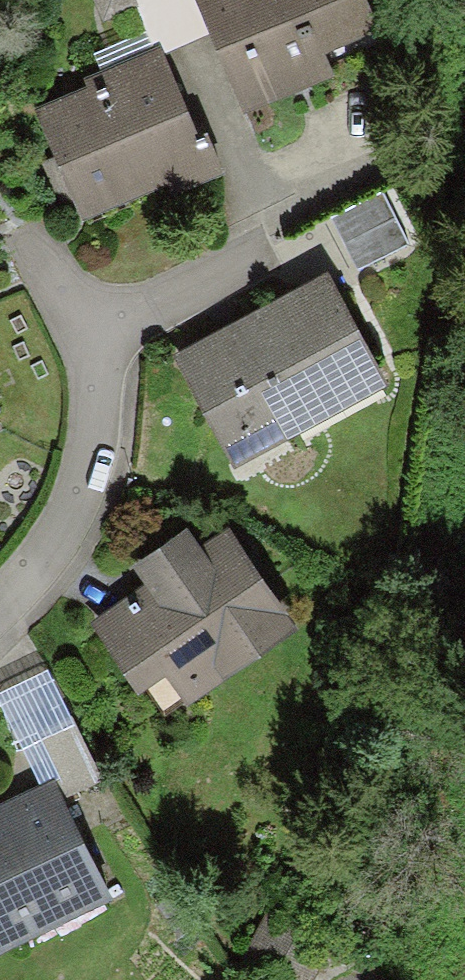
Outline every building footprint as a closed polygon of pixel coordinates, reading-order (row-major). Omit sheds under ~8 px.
[(97,23),(129,10),(146,51),(157,47),(207,26),(196,0),(87,0),(97,23)] [(207,26),(240,106),(324,71),(312,43),(374,17),(366,0),(196,0),(207,26)] [(146,51),(23,108),(73,216),(207,155),(157,47),(146,51)] [(383,187),(325,216),(355,277),(413,249),(383,187)] [(386,387),(322,271),(167,355),(231,472),(386,387)] [(196,540),(178,517),(127,556),(144,578),(86,622),(160,718),(295,615),(222,520),(196,540)] [(0,681),(0,714),(34,780),(51,772),(35,736),(67,719),(38,661),(0,681)] [(34,780),(0,796),(0,943),(108,893),(51,772),(34,780)]
